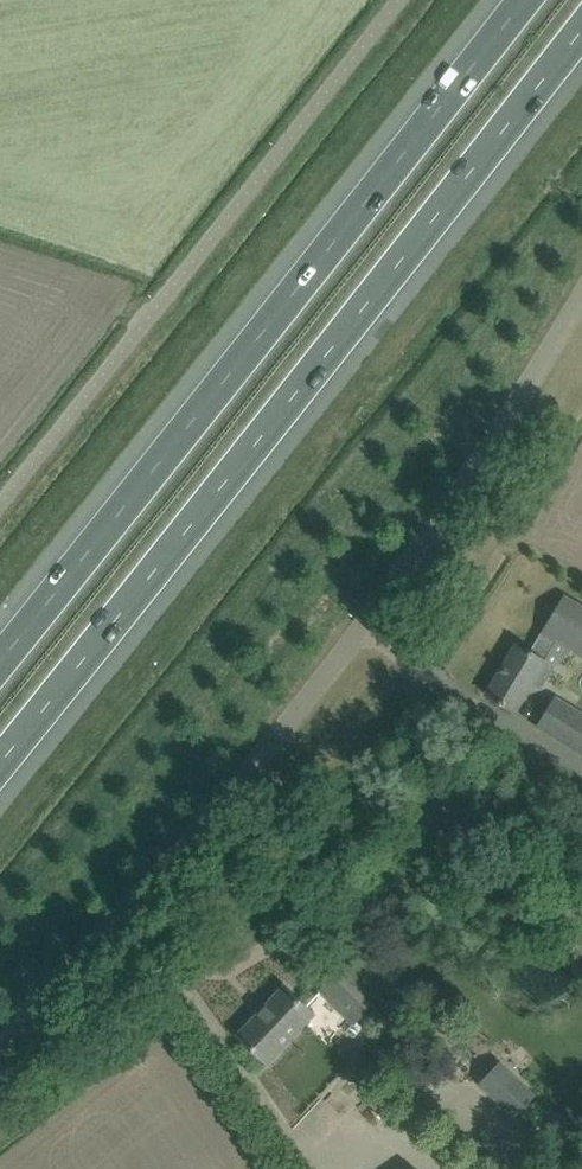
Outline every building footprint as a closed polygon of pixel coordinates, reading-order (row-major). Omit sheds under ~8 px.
[(564,597),(543,632),(544,633),(532,653),(518,644),(498,678),(487,695),(514,712),(524,694),(530,684),(540,690),(554,667),(544,661),(544,660),(556,640),(573,650),(581,655),(581,607),(564,597)] [(557,738),(581,753),(581,714),(574,709),(557,738)] [(348,991),(336,979),(334,977),(319,992),(355,1026),(361,1020),(370,1011),(368,1009),(348,991)] [(285,988),(239,1036),(266,1062),(312,1013),(285,988)] [(500,1063),(480,1084),(514,1116),(534,1095),(500,1063)]
